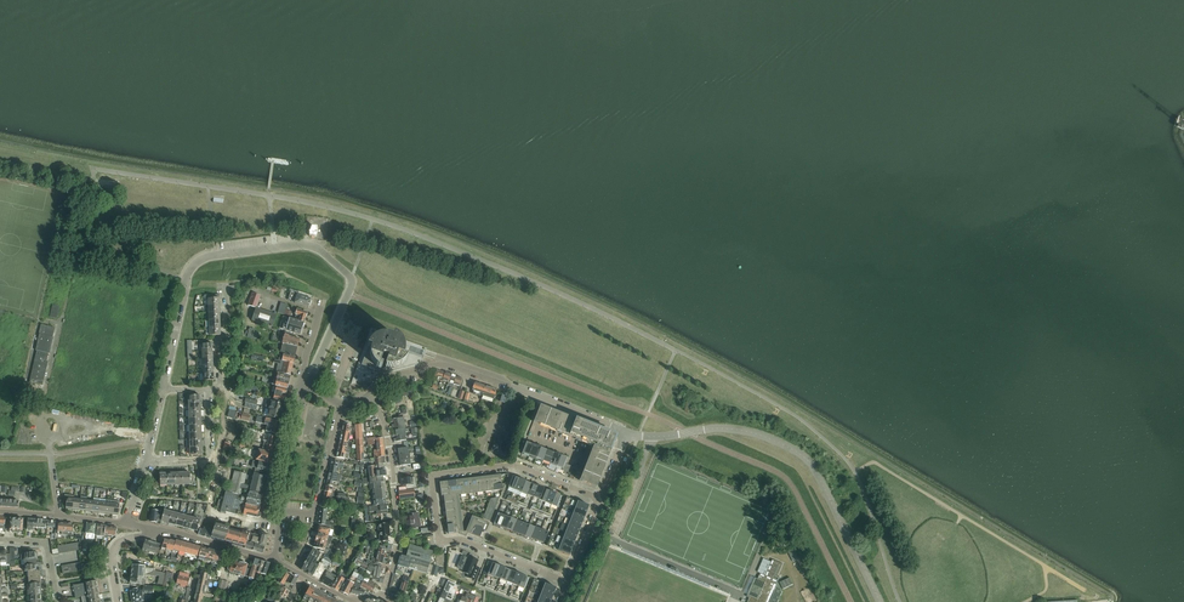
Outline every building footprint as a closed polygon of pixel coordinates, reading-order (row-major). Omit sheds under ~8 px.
[(316,228),(313,228),(311,228),(309,234),(309,237),(316,237),(316,235),(317,235),(316,228)] [(313,296),(291,289),(288,300),(295,302),(295,303),(309,308),(310,305),(311,305),(312,302),(311,301),(313,296)] [(253,293),(248,306),(256,308),(260,296),(253,293)] [(219,298),(215,298),(208,299),(209,306),(219,306),(219,298)] [(281,303),(278,313),(284,315),(287,305),(281,303)] [(60,307),(53,305),(50,317),(57,319),(60,307)] [(256,309),(252,320),(272,327),(276,315),(256,309)] [(297,317),(296,320),(304,323),(306,317),(307,316),(307,314),(307,313),(307,312),(295,309),(294,314),(296,314),(295,316),(297,317)] [(300,335),(304,323),(296,320),(283,316),(280,329),(286,331),(300,335)] [(37,351),(30,382),(42,385),(48,362),(46,362),(48,353),(50,354),(53,338),(55,328),(41,325),(39,335),(40,335),(36,350),(37,351)] [(421,364),(425,355),(427,348),(399,338),(398,337),(396,336),(393,335),(393,336),(371,328),(352,382),(421,364)] [(282,344),(283,344),(297,347),(299,339),(284,335),(282,344)] [(202,344),(202,352),(213,352),(212,344),(207,344),(202,344)] [(297,347),(283,344),(280,354),(295,357),(297,347)] [(295,357),(280,354),(279,360),(284,361),(294,364),(295,357)] [(276,372),(291,375),(294,364),(284,361),(283,366),(278,365),(276,372)] [(440,381),(443,372),(439,371),(437,370),(435,377),(434,379),(440,381)] [(448,383),(451,375),(445,373),(443,372),(440,381),(443,379),(442,381),(441,380),(441,381),(440,384),(438,389),(442,390),(445,382),(448,383)] [(278,374),(276,380),(289,383),(290,377),(278,374)] [(451,375),(448,383),(454,385),(456,377),(451,375)] [(462,379),(456,377),(454,385),(460,387),(462,379)] [(287,389),(289,383),(276,380),(275,386),(276,387),(287,389)] [(485,387),(474,383),(472,391),(483,394),(485,387)] [(248,385),(247,389),(255,391),(254,395),(258,396),(259,388),(248,385)] [(287,389),(276,387),(275,393),(286,396),(287,389)] [(494,397),(495,395),(496,390),(485,387),(483,394),(481,400),(492,403),(493,400),(494,397)] [(286,396),(275,393),(273,400),(284,402),(286,396)] [(189,396),(189,403),(200,403),(200,395),(189,396)] [(399,398),(390,401),(392,406),(401,403),(399,398)] [(284,404),(271,401),(269,409),(282,412),(284,404)] [(596,488),(605,465),(614,444),(613,444),(613,443),(613,442),(616,436),(607,432),(603,431),(583,422),(582,422),(583,421),(576,419),(561,414),(540,405),(533,422),(593,446),(593,447),(583,473),(579,481),(596,488)] [(280,420),(282,412),(269,409),(269,410),(266,409),(264,415),(268,416),(267,417),(280,420)] [(278,428),(279,422),(259,416),(258,419),(265,421),(264,425),(267,425),(278,428)] [(395,428),(395,430),(405,429),(403,418),(391,419),(391,422),(394,422),(394,425),(392,425),(392,428),(395,428)] [(512,420),(509,429),(515,431),(518,422),(512,420)] [(340,429),(339,431),(342,432),(350,433),(351,425),(343,424),(342,429),(340,429)] [(278,428),(267,425),(266,431),(277,434),(278,428)] [(494,445),(492,451),(503,455),(507,444),(509,445),(510,444),(511,441),(513,432),(505,430),(504,435),(503,438),(499,437),(497,442),(495,442),(494,445)] [(342,432),(340,440),(348,442),(348,439),(349,435),(350,433),(342,432)] [(262,440),(264,441),(274,444),(276,436),(265,434),(263,439),(262,439),(262,440)] [(385,464),(383,439),(376,439),(376,444),(377,447),(376,448),(376,449),(377,449),(377,450),(374,450),(375,459),(371,459),(371,463),(375,462),(375,465),(385,464)] [(340,440),(339,447),(350,449),(352,443),(348,442),(340,440)] [(274,444),(264,441),(263,448),(273,450),(274,444)] [(527,442),(526,443),(522,454),(528,457),(533,445),(527,442)] [(540,447),(534,445),(533,445),(528,457),(535,460),(540,447)] [(547,450),(540,447),(535,460),(542,462),(547,450)] [(273,450),(263,448),(262,450),(258,450),(257,454),(271,457),(273,450)] [(554,453),(547,450),(542,462),(549,465),(554,453)] [(560,455),(554,453),(549,465),(556,468),(560,455)] [(271,457),(257,454),(256,460),(269,463),(271,457)] [(364,459),(363,454),(357,454),(357,461),(360,461),(360,463),(363,463),(366,462),(370,462),(369,459),(364,459)] [(568,458),(560,455),(556,468),(563,471),(566,464),(568,458)] [(339,461),(332,460),(331,466),(342,469),(343,465),(344,462),(339,461)] [(257,468),(255,468),(255,471),(265,474),(266,471),(267,471),(269,464),(259,462),(257,468)] [(573,467),(566,464),(563,471),(571,474),(573,467)] [(342,469),(331,466),(329,473),(336,474),(341,476),(342,469)] [(261,494),(266,476),(254,473),(251,487),(244,485),(246,474),(235,471),(229,492),(248,497),(246,504),(260,508),(261,496),(249,493),(249,494),(242,493),(242,490),(250,492),(261,494)] [(339,483),(341,476),(336,474),(329,473),(328,481),(334,482),(339,483)] [(168,474),(160,474),(160,485),(168,485),(168,474)] [(462,533),(457,496),(503,490),(505,484),(502,484),(501,475),(497,475),(497,477),(464,481),(456,482),(456,480),(440,483),(441,496),(444,496),(448,534),(462,533)] [(519,478),(513,476),(508,487),(515,490),(519,478)] [(415,477),(401,479),(402,486),(406,485),(407,489),(417,488),(415,477)] [(525,481),(519,478),(515,490),(521,492),(520,492),(521,493),(525,481)] [(526,481),(525,481),(521,493),(527,495),(531,483),(531,484),(526,482),(526,481)] [(538,486),(531,483),(527,495),(533,497),(538,486)] [(544,488),(538,486),(533,497),(539,499),(539,500),(544,488)] [(544,488),(539,500),(545,502),(550,491),(544,489),(544,488)] [(413,490),(399,492),(400,498),(414,496),(413,490)] [(556,494),(550,491),(545,502),(551,505),(556,494)] [(259,512),(260,508),(246,504),(248,497),(229,492),(226,492),(221,510),(213,508),(210,517),(219,519),(218,522),(230,525),(231,522),(234,523),(235,519),(232,518),(233,514),(242,516),(243,514),(257,518),(260,517),(261,514),(259,512)] [(346,494),(338,494),(338,495),(337,495),(337,498),(338,499),(338,503),(349,503),(350,497),(346,497),(346,494)] [(556,494),(551,505),(557,508),(562,496),(556,494)] [(81,496),(80,500),(79,510),(86,511),(87,501),(87,497),(81,496)] [(490,521),(500,497),(491,499),(483,518),(490,521)] [(66,509),(73,510),(74,499),(67,498),(66,509)] [(94,498),(93,501),(92,512),(99,513),(100,499),(94,498)] [(107,500),(100,499),(99,513),(105,514),(107,500)] [(113,501),(107,500),(105,514),(112,514),(113,501)] [(118,515),(120,505),(120,502),(113,501),(112,514),(118,515)] [(586,512),(589,506),(578,501),(576,501),(573,507),(586,512)] [(387,513),(386,505),(374,506),(369,507),(370,511),(376,511),(376,515),(387,513)] [(584,518),(586,512),(573,507),(571,513),(575,515),(584,518)] [(169,523),(172,512),(164,510),(161,521),(169,523)] [(326,521),(327,510),(323,510),(321,510),(319,525),(325,526),(326,526),(333,526),(333,525),(330,524),(331,522),(326,521)] [(159,521),(159,516),(161,516),(161,512),(152,511),(150,522),(157,523),(157,522),(158,521),(159,521)] [(176,525),(179,514),(172,512),(169,523),(176,525)] [(420,527),(419,519),(419,520),(418,513),(413,514),(413,516),(406,517),(407,529),(415,529),(415,528),(420,527)] [(500,527),(504,515),(498,513),(494,524),(500,527)] [(581,525),(584,518),(575,515),(571,513),(568,519),(581,525)] [(183,527),(186,516),(179,514),(176,525),(183,527)] [(510,518),(504,515),(500,527),(506,529),(510,518)] [(190,529),(193,518),(186,516),(183,527),(190,529)] [(480,538),(485,525),(486,521),(474,516),(467,533),(480,538)] [(198,531),(201,520),(193,518),(190,529),(198,531)] [(512,532),(517,520),(510,518),(506,529),(507,529),(512,531),(512,532)] [(16,533),(17,519),(11,519),(11,520),(7,520),(6,530),(10,530),(10,533),(16,533)] [(46,529),(47,521),(34,519),(33,528),(46,529)] [(359,520),(352,519),(351,527),(359,528),(359,527),(359,520)] [(579,531),(581,525),(568,519),(566,525),(579,531)] [(518,534),(523,523),(517,521),(517,520),(512,532),(518,534)] [(65,535),(66,523),(59,523),(58,531),(58,532),(58,537),(61,538),(62,535),(65,535)] [(73,533),(74,524),(66,523),(65,535),(68,536),(68,533),(73,533)] [(95,534),(96,524),(87,523),(86,534),(86,538),(94,539),(95,534)] [(246,546),(249,536),(249,533),(243,531),(242,533),(229,529),(230,527),(214,523),(212,530),(210,537),(224,540),(225,541),(239,545),(245,546),(246,546)] [(390,536),(389,523),(379,524),(380,541),(388,541),(388,537),(390,536)] [(524,537),(529,525),(523,523),(518,534),(524,537)] [(104,537),(106,526),(106,525),(98,524),(96,536),(104,537)] [(531,539),(535,527),(529,525),(524,537),(525,537),(525,536),(531,539)] [(577,537),(579,531),(566,525),(563,532),(568,533),(577,537)] [(116,536),(117,528),(106,526),(104,537),(104,538),(108,538),(112,538),(112,536),(116,536)] [(320,526),(318,532),(333,537),(335,531),(330,530),(331,527),(326,526),(325,526),(325,527),(320,526)] [(537,541),(541,530),(535,527),(531,539),(537,541)] [(210,537),(212,530),(204,528),(203,530),(200,529),(198,535),(210,539),(210,537)] [(543,543),(548,532),(541,530),(537,541),(543,543)] [(331,542),(333,537),(318,532),(316,537),(331,542)] [(574,543),(577,537),(568,533),(563,532),(561,538),(574,543)] [(265,547),(268,535),(262,533),(261,536),(254,534),(253,537),(251,543),(257,545),(265,547)] [(257,545),(251,543),(253,537),(249,536),(246,546),(245,546),(244,548),(255,551),(257,545)] [(330,547),(331,542),(316,537),(315,542),(326,545),(330,547)] [(572,549),(574,543),(561,538),(559,544),(563,546),(572,549)] [(149,554),(153,543),(146,540),(143,550),(146,551),(145,553),(149,554)] [(167,551),(170,541),(165,540),(162,549),(167,551)] [(173,551),(176,542),(170,540),(170,541),(167,551),(173,553),(174,552),(173,551)] [(179,553),(182,542),(177,540),(176,542),(173,551),(174,552),(174,551),(179,553)] [(185,555),(188,544),(182,542),(179,553),(185,555)] [(324,552),(326,545),(315,542),(314,545),(313,547),(320,549),(320,551),(324,552)] [(157,554),(159,548),(160,545),(153,543),(149,554),(153,555),(153,553),(157,554)] [(191,556),(194,545),(188,544),(185,555),(191,556)] [(569,555),(572,549),(559,544),(556,550),(558,551),(569,555)] [(197,558),(200,550),(201,547),(194,545),(191,556),(197,558)] [(263,554),(265,547),(257,545),(255,551),(263,554)] [(430,563),(433,551),(410,545),(406,557),(430,563)] [(382,564),(386,547),(380,546),(380,547),(376,546),(375,550),(378,551),(376,562),(382,564)] [(206,560),(209,549),(202,547),(199,559),(205,561),(206,560)] [(24,553),(21,553),(21,559),(24,559),(37,559),(38,559),(38,556),(36,556),(36,552),(32,553),(32,549),(24,549),(24,553)] [(211,561),(215,551),(209,549),(206,560),(211,561)] [(326,557),(332,560),(336,553),(330,549),(326,557)] [(312,577),(319,566),(315,564),(320,554),(313,550),(306,562),(305,562),(304,564),(305,564),(301,570),(312,577)] [(219,564),(222,553),(215,551),(211,561),(219,564)] [(363,561),(361,560),(363,556),(360,554),(358,558),(357,558),(354,564),(360,567),(363,561)] [(427,574),(430,563),(406,557),(400,555),(397,566),(427,574)] [(462,555),(457,568),(463,570),(462,572),(468,575),(467,578),(474,581),(479,568),(476,567),(478,560),(469,557),(468,558),(462,555)] [(255,573),(259,560),(255,559),(252,570),(249,578),(248,580),(253,581),(254,579),(257,580),(259,573),(255,573)] [(747,597),(750,598),(748,601),(778,601),(783,592),(779,583),(777,583),(780,577),(777,576),(783,564),(772,559),(771,562),(765,575),(760,573),(758,579),(755,578),(748,594),(747,596),(747,597)] [(237,574),(240,562),(239,562),(238,561),(236,560),(234,561),(233,561),(232,566),(230,566),(229,567),(228,569),(228,571),(230,571),(230,572),(237,574)] [(260,574),(264,562),(259,560),(255,573),(259,573),(260,574)] [(365,570),(370,562),(367,561),(366,563),(363,561),(360,567),(365,570)] [(249,578),(252,570),(247,569),(248,565),(247,565),(247,564),(246,563),(244,563),(242,563),(240,562),(237,574),(249,578)] [(266,575),(270,563),(264,562),(260,574),(266,575)] [(373,571),(374,565),(373,565),(373,564),(370,562),(365,570),(371,574),(373,571)] [(380,573),(382,565),(374,563),(374,565),(373,571),(380,573)] [(493,579),(499,565),(492,563),(487,576),(493,579)] [(319,580),(325,570),(323,569),(324,567),(320,564),(319,566),(312,577),(319,580)] [(147,575),(154,572),(155,568),(146,568),(146,566),(133,565),(131,579),(144,580),(145,574),(147,575)] [(500,580),(505,568),(499,565),(493,579),(494,579),(495,577),(500,579),(500,580)] [(436,576),(439,567),(433,566),(431,575),(436,576)] [(506,582),(511,570),(510,570),(510,571),(505,568),(500,580),(506,582)] [(513,584),(517,573),(511,570),(506,582),(507,582),(513,584)] [(322,581),(321,582),(330,587),(336,577),(327,571),(322,581)] [(379,581),(380,573),(373,571),(371,574),(370,576),(373,576),(373,579),(374,579),(374,580),(379,581)] [(170,588),(173,574),(166,572),(163,586),(170,588)] [(209,580),(210,575),(209,575),(209,574),(201,572),(200,576),(197,575),(196,578),(207,581),(207,580),(209,580)] [(288,580),(289,578),(288,577),(289,575),(284,572),(278,582),(284,585),(287,580),(288,580)] [(348,595),(354,583),(359,574),(354,572),(349,581),(346,580),(340,591),(348,595)] [(519,587),(523,575),(517,573),(513,584),(518,586),(518,587),(519,587)] [(338,591),(345,580),(344,579),(346,577),(340,574),(339,576),(338,576),(332,588),(338,591)] [(374,582),(365,578),(359,574),(354,583),(355,584),(361,586),(373,592),(375,587),(372,585),(374,582)] [(525,589),(529,578),(523,576),(524,575),(523,575),(519,587),(525,589)] [(188,586),(189,579),(178,576),(177,580),(174,579),(172,586),(176,587),(177,584),(181,585),(180,586),(183,587),(183,585),(188,586)] [(294,586),(297,579),(291,576),(287,583),(294,586)] [(402,600),(406,587),(410,578),(404,576),(402,582),(403,582),(400,588),(399,588),(398,591),(399,591),(396,597),(402,600)] [(210,581),(210,580),(209,580),(207,580),(207,581),(196,578),(196,579),(199,580),(198,584),(206,586),(209,587),(210,583),(210,581)] [(790,578),(780,583),(783,589),(793,585),(790,578)] [(448,594),(453,583),(449,581),(445,579),(443,580),(441,586),(445,588),(443,591),(448,594)] [(226,591),(228,582),(220,580),(218,589),(226,591)] [(85,584),(72,586),(73,592),(98,588),(97,581),(86,583),(85,584)] [(455,599),(457,595),(454,594),(457,588),(471,593),(472,590),(459,584),(458,586),(453,583),(448,594),(446,599),(451,601),(452,598),(455,599)] [(554,594),(556,588),(545,583),(543,583),(540,589),(554,594)] [(367,592),(359,589),(361,586),(355,584),(353,588),(350,593),(358,595),(363,595),(364,594),(366,595),(367,592)] [(142,593),(152,593),(152,587),(137,586),(137,589),(134,589),(134,591),(131,592),(133,601),(138,601),(143,601),(142,593)] [(286,598),(289,591),(282,587),(276,598),(279,600),(281,595),(286,598)] [(309,601),(315,590),(310,587),(303,599),(309,601)] [(98,588),(73,592),(74,598),(82,597),(99,594),(98,588)] [(446,599),(448,594),(443,591),(438,589),(437,591),(442,594),(440,598),(445,600),(446,599)] [(551,600),(554,594),(540,589),(538,595),(551,600)] [(321,593),(315,590),(309,601),(310,601),(316,601),(321,593)] [(247,600),(248,595),(237,592),(236,597),(247,600)] [(326,596),(321,593),(316,601),(323,601),(326,596)] [(470,594),(468,593),(466,598),(463,596),(461,599),(459,598),(458,600),(462,601),(467,601),(470,594)]
